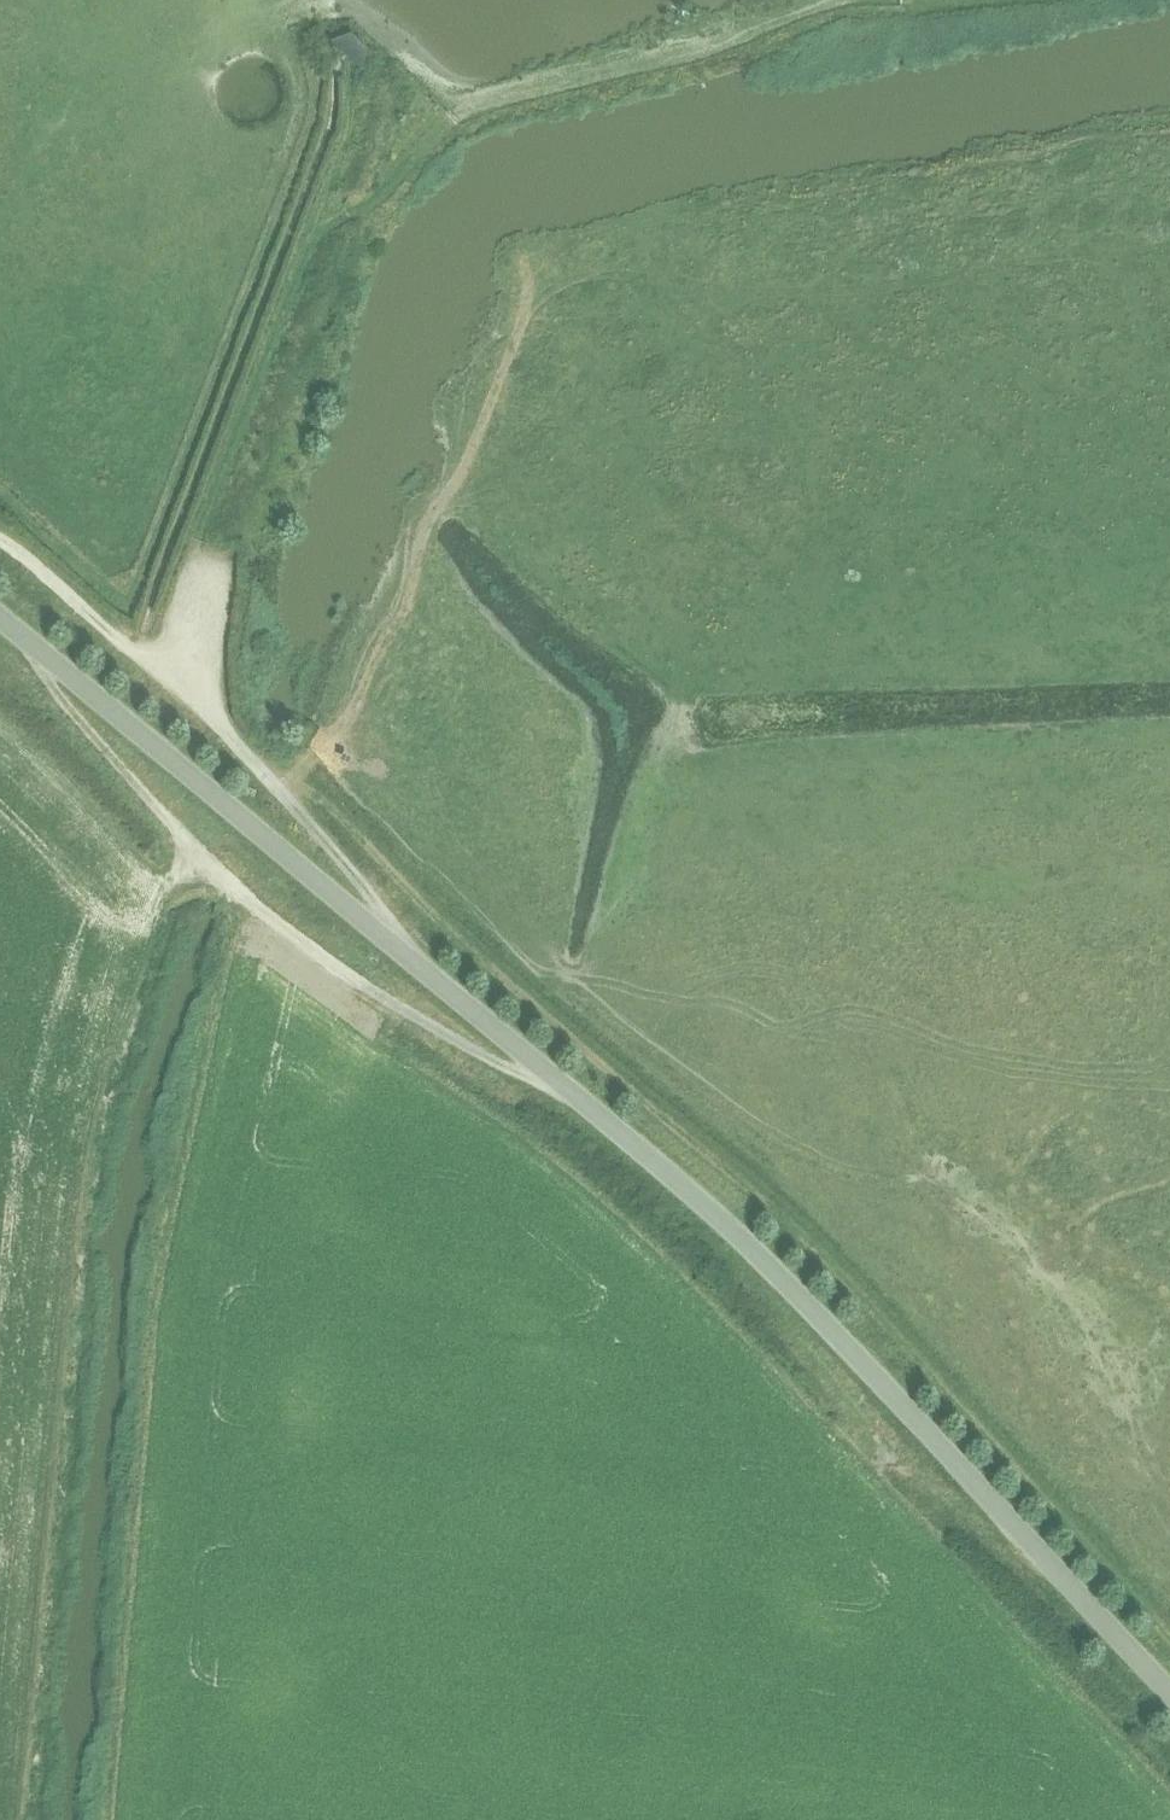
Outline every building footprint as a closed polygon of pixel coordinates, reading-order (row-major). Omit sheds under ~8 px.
[(352,35),(332,42),(347,56),(361,70),(367,50),(352,35)]
